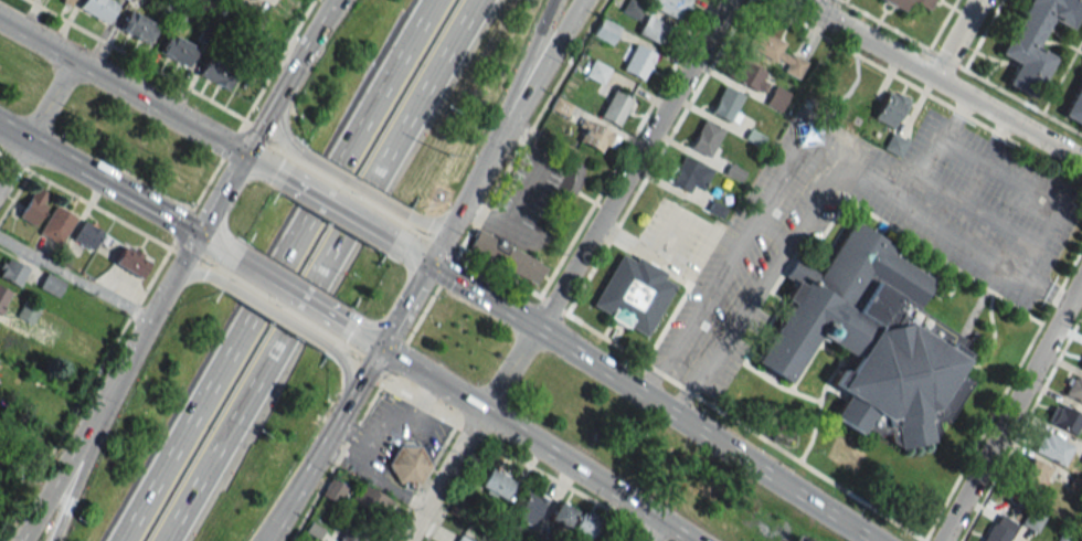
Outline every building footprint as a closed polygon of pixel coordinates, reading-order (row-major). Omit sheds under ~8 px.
[(116,3),(110,0),(82,0),(78,9),(106,23),(116,3)] [(301,0),(279,0),(287,11),(301,0)] [(636,18),(642,6),(631,0),(627,0),(622,11),(636,18)] [(690,0),(645,0),(643,4),(681,22),(690,0)] [(900,12),(906,2),(924,11),(931,0),(878,0),(900,12)] [(997,55),(1014,64),(1004,84),(1030,98),(1052,57),(1031,46),(1048,17),(1070,29),(1081,6),(1081,0),(1028,0),(997,55)] [(145,45),(156,26),(129,9),(118,28),(145,45)] [(668,25),(646,14),(636,34),(658,44),(668,25)] [(592,37),(611,45),(619,27),(600,18),(592,37)] [(798,76),(805,62),(783,51),(786,44),(757,29),(746,50),(798,76)] [(186,67),(196,48),(168,33),(158,53),(186,67)] [(621,69),(641,80),(654,55),(634,44),(621,69)] [(198,76),(227,89),(234,71),(206,59),(198,76)] [(732,77),(758,95),(771,76),(744,59),(732,77)] [(584,76),(602,85),(610,68),(592,60),(584,76)] [(1061,115),(1081,126),(1081,74),(1061,115)] [(780,112),(791,92),(775,84),(764,104),(780,112)] [(744,98),(727,86),(710,111),(728,123),(744,98)] [(909,100),(887,88),(872,118),(894,129),(909,100)] [(599,116),(619,127),(633,101),(613,90),(599,116)] [(575,139),(606,156),(617,136),(586,119),(575,139)] [(689,148),(709,158),(722,129),(702,120),(689,148)] [(898,157),(906,141),(890,133),(882,148),(898,157)] [(688,193),(692,185),(702,190),(712,171),(679,154),(665,180),(688,193)] [(17,216),(33,226),(51,197),(35,187),(17,216)] [(59,245),(75,217),(54,205),(38,233),(59,245)] [(72,240),(92,250),(102,230),(82,220),(72,240)] [(749,365),(784,388),(813,342),(824,349),(825,346),(847,359),(848,357),(852,359),(842,375),(836,371),(826,388),(842,399),(829,418),(857,436),(861,428),(874,437),(877,435),(884,434),(885,442),(894,446),(895,449),(930,442),(929,438),(934,432),(932,422),(941,421),(943,422),(967,384),(957,378),(968,361),(954,352),(961,342),(911,311),(930,283),(887,255),(890,250),(850,225),(817,277),(792,262),(782,277),(788,282),(785,287),(789,289),(781,301),(786,305),(749,365)] [(466,250),(533,285),(539,274),(540,275),(543,268),(535,264),(537,262),(507,246),(509,244),(495,236),(492,240),(475,231),(466,250)] [(140,278),(150,259),(122,245),(113,264),(140,278)] [(588,305),(606,316),(605,319),(623,330),(625,327),(643,338),(673,286),(660,278),(662,274),(634,257),(632,262),(618,254),(588,305)] [(27,269),(5,257),(0,267),(0,278),(18,287),(27,269)] [(64,283),(46,273),(38,287),(56,298),(64,283)] [(10,294),(0,287),(0,310),(10,294)] [(15,316),(31,325),(40,309),(24,300),(15,316)] [(1070,373),(1060,393),(1081,404),(1081,379),(1070,373)] [(1074,435),(1081,418),(1081,415),(1054,402),(1044,422),(1074,435)] [(1033,451),(1062,466),(1073,447),(1044,431),(1033,451)] [(396,447),(416,447),(427,466),(417,485),(396,484),(386,465),(396,447)] [(1016,484),(1036,494),(1050,468),(1030,457),(1016,484)] [(478,488),(503,500),(512,480),(487,468),(478,488)] [(321,494),(338,505),(348,489),(331,479),(321,494)] [(391,500),(360,485),(351,503),(382,518),(391,500)] [(530,528),(545,499),(527,490),(512,519),(530,528)] [(575,511),(558,501),(547,521),(564,531),(575,511)] [(580,511),(569,533),(585,540),(587,540),(598,519),(580,511)] [(1016,524),(997,513),(981,540),(1007,540),(1016,524)] [(375,538),(348,522),(337,540),(373,540),(375,538)]
